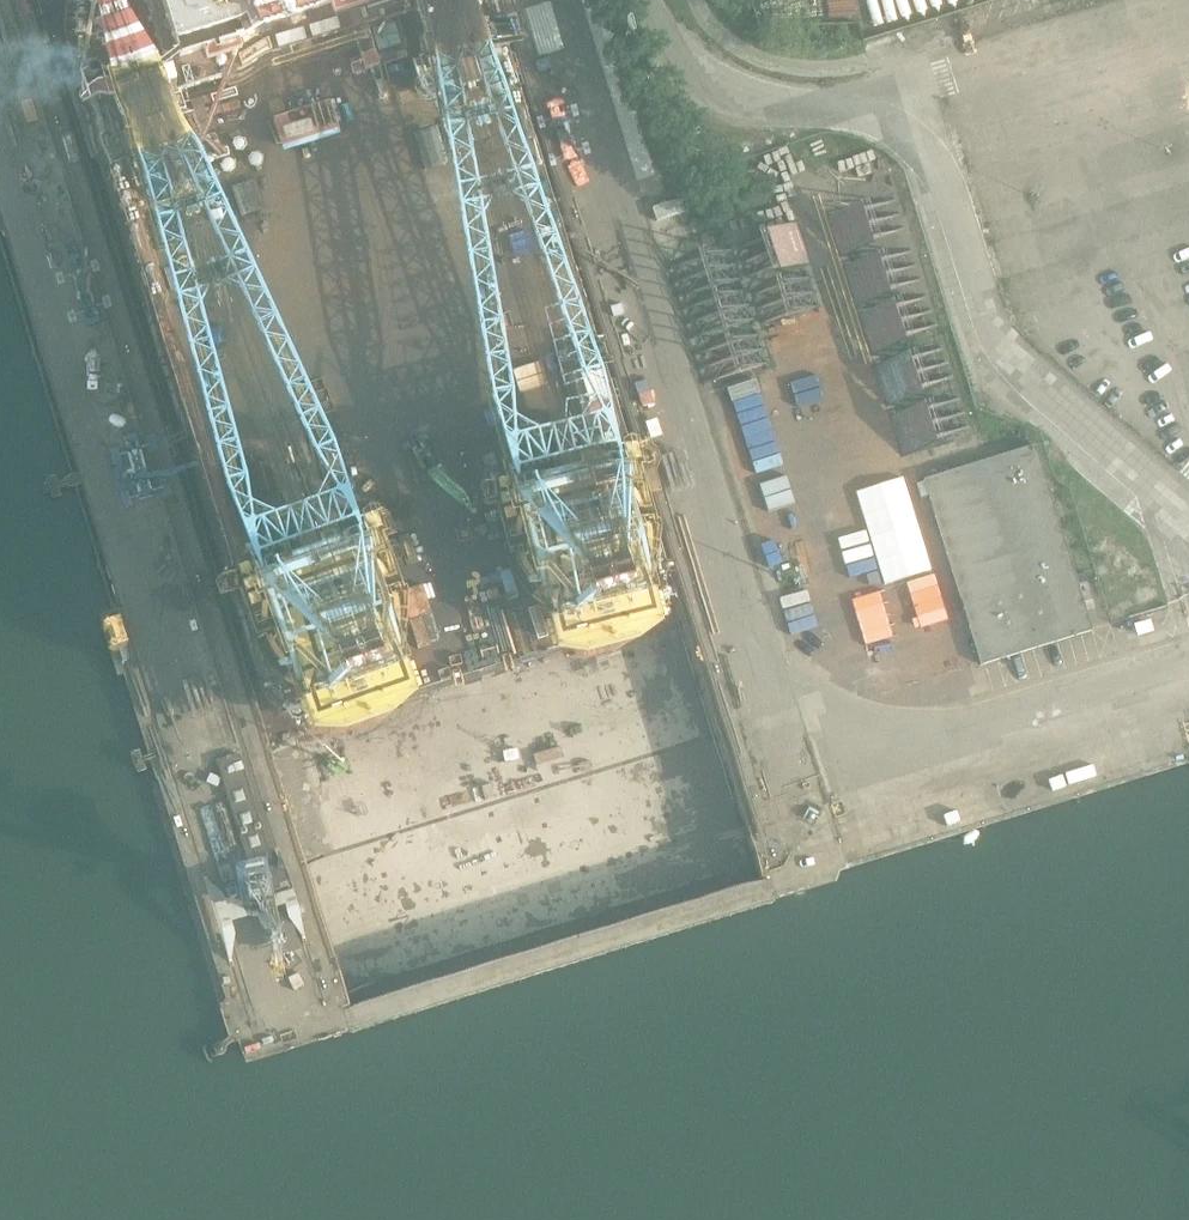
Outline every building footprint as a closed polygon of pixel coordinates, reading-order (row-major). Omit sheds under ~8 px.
[(392,118),(393,102),(374,101),(372,117),(392,118)] [(1092,630),(1035,445),(924,479),(981,664),(1092,630)] [(269,736),(328,938),(568,868),(593,750),(606,747),(609,732),(600,740),(576,725),(607,716),(595,701),(603,694),(570,687),(582,669),(519,655),(448,676),(432,622),(429,623),(413,649),(403,639),(398,667),(384,671),(372,630),(358,642),(350,681),(344,675),(331,695),(340,650),(331,644),(321,693),(350,712),(269,736)] [(280,887),(237,746),(214,752),(258,894),(280,887)] [(270,941),(298,934),(292,913),(264,921),(270,941)]
